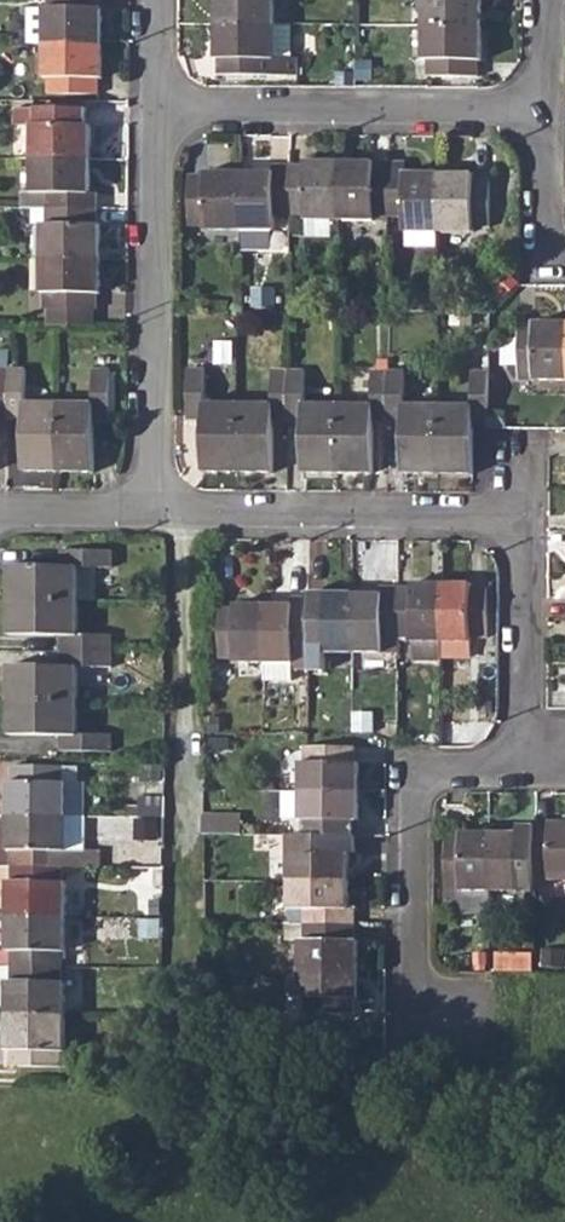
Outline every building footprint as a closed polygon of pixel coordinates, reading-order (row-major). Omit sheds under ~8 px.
[(103,45),(104,11),(98,11),(99,0),(48,0),(48,10),(43,11),(43,45),(103,45)] [(274,26),(274,0),(216,0),(216,26),(274,26)] [(424,27),(483,27),(483,0),(424,0),(424,27)] [(220,60),(220,76),(297,76),(297,57),(290,56),(290,26),(274,26),(216,26),(216,59),(220,60)] [(429,77),(478,77),(479,61),(483,61),(483,27),(424,27),(424,60),(428,61),(429,77)] [(48,95),(99,96),(99,81),(103,80),(103,45),(43,45),(43,80),(48,79),(48,95)] [(371,87),(371,66),(356,66),(356,86),(371,87)] [(31,128),(32,160),(91,160),(91,126),(86,126),(87,110),(16,110),(16,127),(31,128)] [(32,208),(96,209),(96,194),(91,194),(91,160),(32,160),(32,208)] [(305,217),(305,220),(340,221),(341,162),(306,161),(306,166),(290,166),(289,217),(305,217)] [(341,162),(340,221),(340,250),(360,250),(371,237),(372,221),(373,221),(374,217),(390,216),(390,166),(375,166),(374,162),(341,162)] [(239,230),(274,231),(275,216),(289,217),(290,166),(276,166),(275,171),(240,171),(239,230)] [(405,231),(440,232),(441,172),(405,172),(405,166),(390,166),(390,216),(405,217),(405,231)] [(206,230),(239,230),(240,171),(205,171),(206,176),(189,176),(189,226),(205,226),(206,230)] [(440,232),(474,233),(474,229),(490,229),(490,176),(475,176),(475,172),(441,172),(440,232)] [(42,260),(101,261),(101,226),(96,227),(96,209),(32,208),(32,227),(43,227),(42,260)] [(46,294),(46,310),(97,310),(97,295),(101,294),(101,261),(42,260),(42,294),(46,294)] [(534,381),(564,381),(564,322),(534,321),(533,326),(519,326),(519,340),(518,369),(518,376),(534,377),(534,381)] [(495,340),(494,369),(518,369),(519,340),(495,340)] [(203,472),(237,472),(237,404),(205,403),(205,370),(187,371),(186,420),(203,421),(203,472)] [(8,421),(8,371),(0,371),(0,421),(8,421)] [(25,421),(25,472),(58,472),(59,403),(26,402),(26,371),(8,371),(8,421),(25,421)] [(59,403),(58,472),(92,472),(94,421),(109,421),(109,372),(94,371),(93,403),(59,403)] [(237,472),(272,473),(272,422),(288,422),(288,371),(271,371),(270,404),(237,404),(237,472)] [(302,472),(337,472),(338,404),(304,404),(304,372),(288,371),(288,422),(302,422),(302,472)] [(337,472),(372,473),(373,423),(388,423),(388,372),(371,372),(370,404),(338,404),(337,472)] [(402,423),(402,474),(438,474),(439,404),(404,404),(403,372),(388,372),(388,423),(402,423)] [(438,474),(471,474),(471,424),(489,423),(489,372),(471,373),(471,404),(439,404),(438,474)] [(9,601),(80,602),(80,568),(111,568),(110,553),(61,552),(60,567),(9,568),(9,601)] [(413,642),(442,642),(441,584),(411,583),(411,588),(397,588),(397,638),(412,638),(413,642)] [(441,584),(442,642),(470,642),(471,639),(485,639),(486,587),(470,588),(470,584),(441,584)] [(353,653),(381,653),(383,638),(397,638),(397,588),(383,587),(382,595),(353,595),(353,653)] [(309,671),(323,672),(325,653),(353,653),(353,595),(324,595),(324,599),(309,598),(309,671)] [(264,605),(264,663),(292,664),(292,671),(293,671),(309,671),(309,598),(293,598),(293,606),(264,605)] [(59,651),(112,651),(111,636),(79,635),(80,602),(9,601),(9,635),(60,636),(59,651)] [(233,663),(264,663),(264,605),(234,606),(233,609),(220,609),(220,659),(234,660),(233,663)] [(471,659),(470,642),(442,642),(442,660),(471,659)] [(8,701),(79,703),(79,667),(112,667),(112,651),(59,651),(59,667),(8,667),(8,701)] [(292,683),(292,671),(292,664),(264,663),(265,683),(292,683)] [(60,736),(60,752),(110,752),(111,736),(79,735),(79,703),(8,701),(8,735),(60,736)] [(301,764),(300,793),(359,793),(359,764),(354,764),(354,748),(306,747),(305,763),(301,764)] [(8,817),(67,818),(67,784),(62,783),(63,767),(12,766),(12,783),(8,783),(8,817)] [(78,784),(78,768),(63,767),(62,783),(67,784),(78,784)] [(304,837),(355,838),(355,821),(359,821),(359,793),(300,793),(300,822),(304,822),(304,837)] [(164,801),(140,801),(139,818),(150,819),(164,819),(164,801)] [(105,852),(83,852),(66,852),(67,818),(8,817),(8,852),(12,852),(12,868),(62,868),(104,869),(105,852)] [(205,817),(205,836),(241,836),(242,818),(205,817)] [(83,818),(67,818),(66,852),(83,852),(83,818)] [(149,834),(164,834),(164,819),(150,819),(149,834)] [(564,882),(564,823),(552,823),(551,827),(536,827),(535,878),(550,877),(550,882),(564,882)] [(491,891),(519,892),(535,893),(535,878),(536,827),(521,827),(520,833),(491,833),(491,891)] [(490,915),(491,891),(491,833),(462,832),(462,837),(447,838),(446,886),(445,901),(461,901),(461,915),(490,915)] [(290,853),(290,882),(349,882),(349,853),(355,854),(355,838),(304,837),(303,853),(290,853)] [(7,917),(66,918),(66,885),(62,884),(62,868),(12,868),(12,883),(7,883),(7,917)] [(289,911),(289,926),(303,925),(355,926),(355,911),(349,910),(349,882),(290,882),(289,911)] [(12,966),(61,967),(62,953),(66,953),(66,918),(7,917),(7,952),(12,953),(12,966)] [(66,918),(66,953),(62,953),(61,967),(84,968),(85,918),(66,918)] [(163,969),(163,919),(139,918),(139,939),(133,940),(132,969),(163,969)] [(355,926),(303,925),(289,926),(284,926),(284,942),(300,942),(300,970),(359,971),(358,942),(355,942),(355,926)] [(6,1017),(66,1018),(66,984),(61,984),(61,967),(12,966),(11,982),(6,983),(6,1017)] [(305,1015),(355,1016),(355,1001),(359,999),(359,971),(300,970),(300,999),(304,1000),(305,1015)] [(10,1067),(61,1069),(61,1053),(66,1053),(66,1018),(6,1017),(6,1051),(10,1052),(10,1067)]
